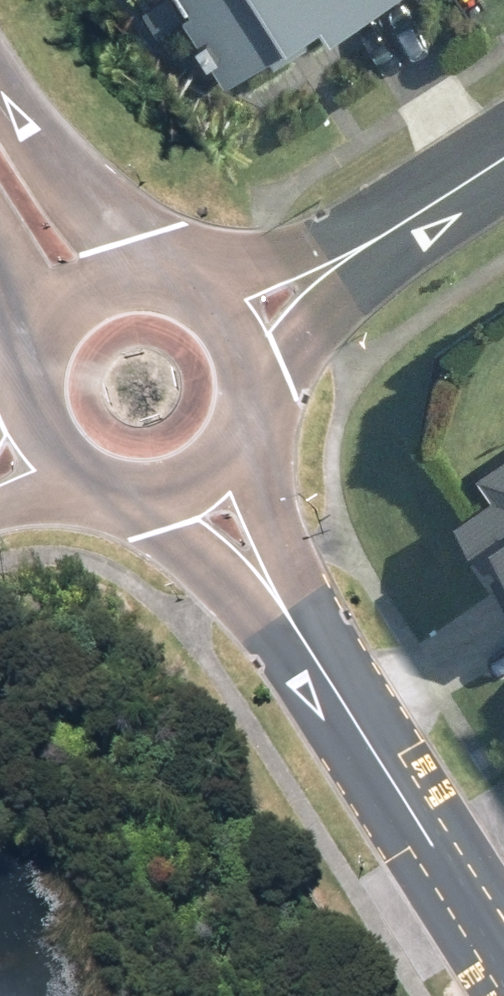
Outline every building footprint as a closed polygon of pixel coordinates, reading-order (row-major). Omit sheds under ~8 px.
[(377,0),(195,0),(198,6),(189,11),(228,78),(332,16),(336,24),(377,0)] [(483,475),(498,497),(457,525),(503,592),(503,461),(483,475)]
